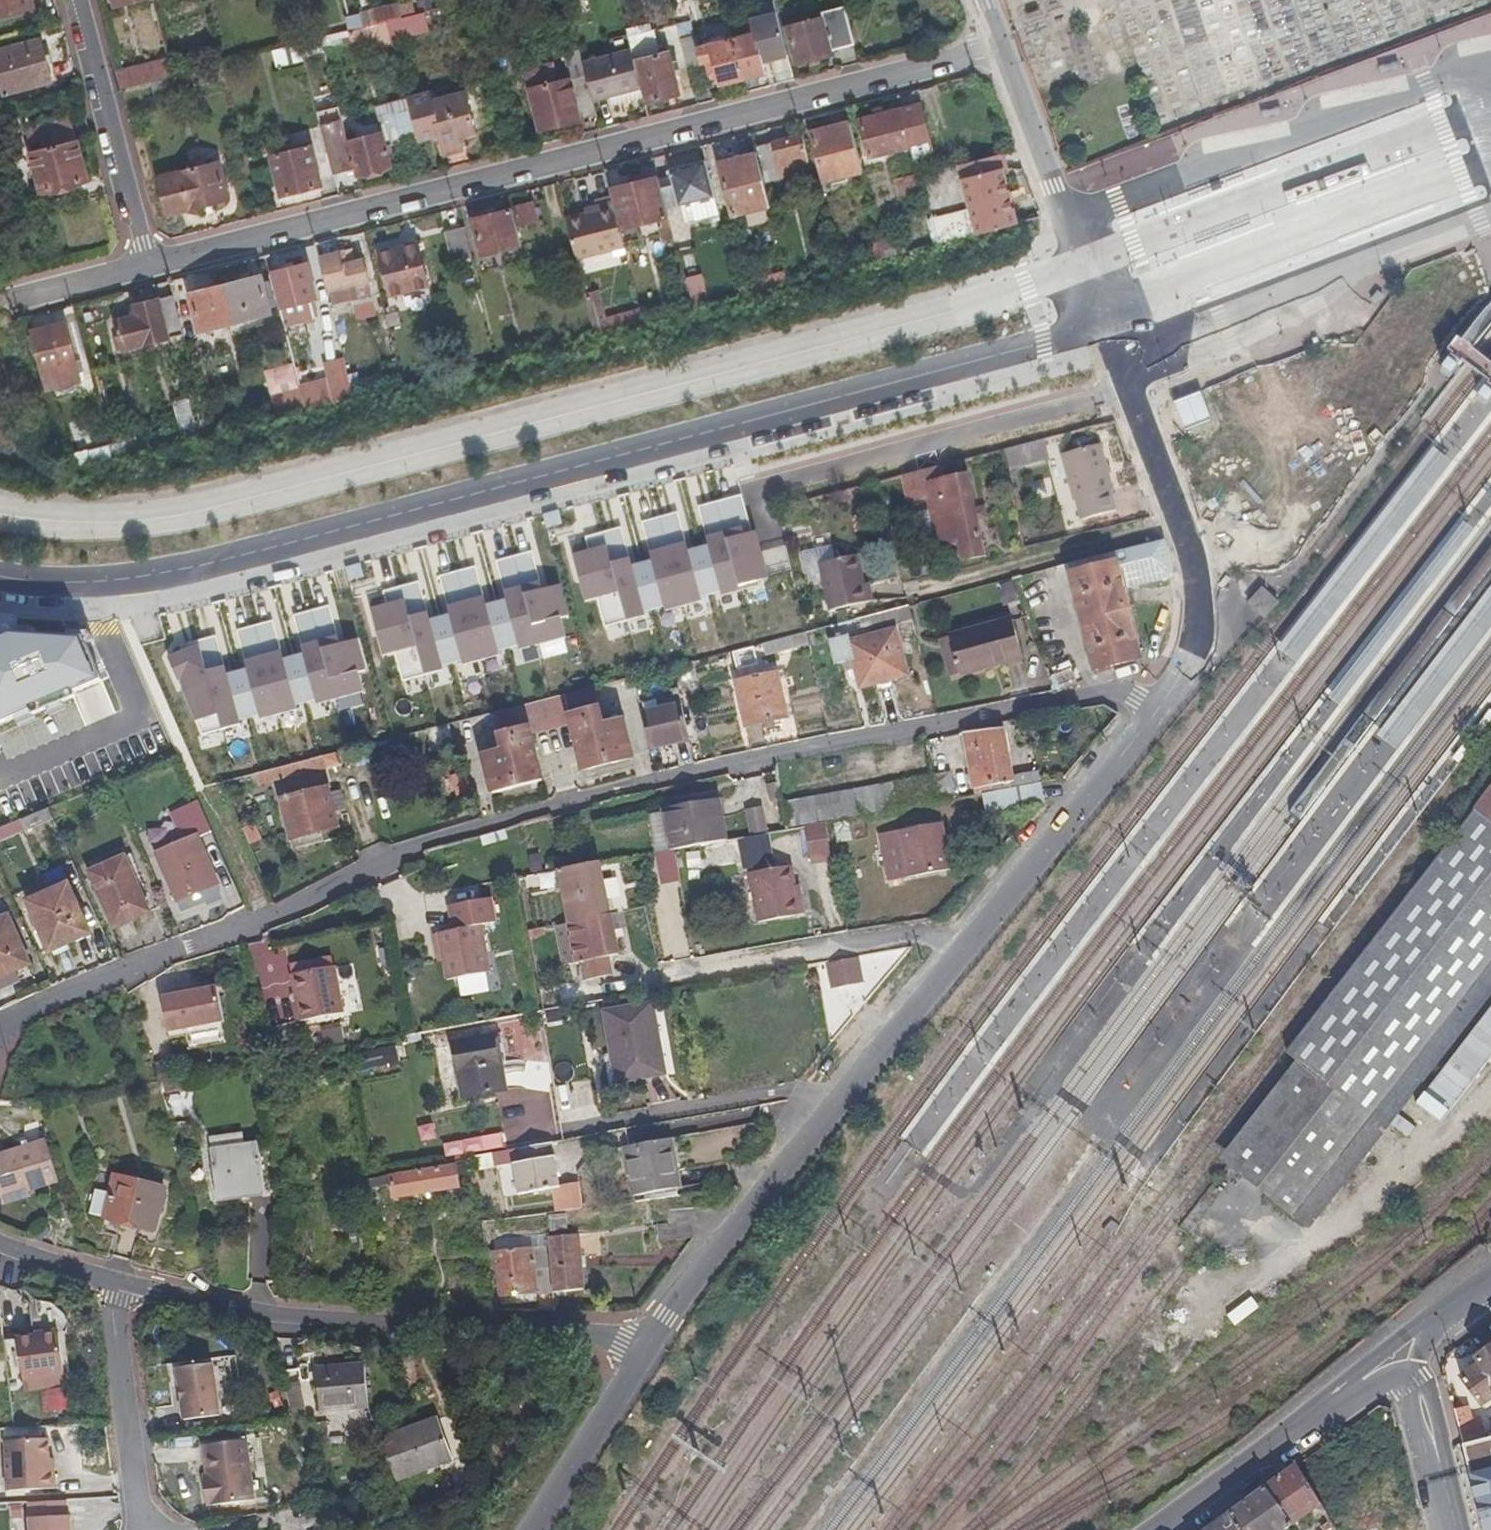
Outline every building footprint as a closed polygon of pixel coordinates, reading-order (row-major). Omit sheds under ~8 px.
[(33,7),(31,0),(0,0),(0,16),(33,7)] [(387,0),(375,0),(365,3),(368,16),(386,11),(384,6),(389,5),(387,0)] [(729,39),(739,77),(762,71),(759,61),(785,54),(771,0),(769,0),(744,6),(752,33),(729,39)] [(399,17),(414,13),(411,3),(396,7),(399,17)] [(817,10),(819,17),(783,26),(793,64),(830,54),(828,49),(851,43),(840,4),(817,10)] [(399,17),(385,20),(388,32),(424,22),(421,11),(414,13),(399,17)] [(362,26),(359,13),(347,15),(344,16),(348,29),(362,26)] [(674,25),(685,66),(700,63),(699,59),(693,61),(690,49),(698,47),(694,33),(692,33),(689,21),(674,25)] [(633,34),(636,55),(658,51),(655,31),(633,34)] [(0,49),(0,80),(4,94),(51,81),(40,39),(0,49)] [(729,39),(698,47),(690,49),(693,61),(699,59),(700,63),(702,75),(709,73),(712,84),(739,77),(729,39)] [(276,63),(302,62),(301,46),(275,47),(276,63)] [(526,68),(540,127),(597,113),(593,98),(583,59),(580,47),(564,52),(570,77),(558,80),(553,61),(526,68)] [(632,61),(629,48),(583,59),(593,98),(639,87),(632,61)] [(212,64),(220,62),(217,49),(208,52),(212,64)] [(670,62),(667,52),(632,61),(639,87),(643,102),(677,94),(671,71),(677,70),(674,61),(670,62)] [(168,57),(115,71),(120,88),(153,79),(172,74),(168,57)] [(172,74),(153,79),(157,96),(195,86),(191,69),(172,74)] [(411,123),(416,141),(440,135),(444,152),(460,148),(457,136),(474,132),(463,91),(428,100),(426,92),(405,98),(409,114),(411,123)] [(933,152),(920,105),(861,120),(871,155),(910,145),(913,157),(933,152)] [(409,114),(377,122),(379,131),(411,123),(409,114)] [(69,117),(25,129),(27,136),(38,134),(40,142),(29,145),(41,191),(85,179),(69,117)] [(318,124),(331,174),(351,169),(343,141),(338,119),(318,124)] [(863,168),(851,122),(811,132),(823,178),(863,168)] [(416,141),(411,123),(379,131),(343,141),(351,169),(352,175),(387,166),(383,150),(416,142),(416,141)] [(812,169),(803,134),(758,145),(767,181),(812,169)] [(307,187),(297,147),(258,157),(269,197),(307,187)] [(1003,166),(1005,165),(1002,151),(959,162),(977,231),(1016,220),(1003,166)] [(769,204),(756,152),(719,161),(733,213),(769,204)] [(716,197),(706,159),(669,169),(674,190),(669,191),(670,197),(676,196),(678,206),(716,197)] [(225,198),(215,162),(156,177),(165,213),(225,198)] [(920,191),(916,173),(906,176),(910,194),(920,191)] [(675,240),(659,176),(609,188),(613,201),(620,228),(660,217),(664,232),(662,233),(664,243),(675,240)] [(567,217),(577,258),(625,246),(620,228),(613,201),(596,205),(597,209),(567,217)] [(516,207),(521,226),(539,221),(535,202),(516,207)] [(725,231),(718,205),(705,208),(712,235),(725,231)] [(522,244),(513,208),(472,218),(481,254),(522,244)] [(933,242),(954,237),(951,225),(947,211),(927,216),(933,242)] [(970,232),(967,221),(951,225),(954,237),(970,232)] [(473,255),(465,225),(445,230),(453,260),(473,255)] [(539,240),(536,228),(522,231),(525,243),(539,240)] [(357,253),(360,255),(369,252),(364,230),(352,233),(357,253)] [(864,261),(885,255),(881,238),(859,244),(864,261)] [(389,294),(427,283),(416,242),(403,246),(404,247),(379,254),(389,294)] [(322,256),(331,288),(328,289),(332,301),(357,295),(354,284),(368,280),(362,258),(343,264),(339,252),(322,256)] [(316,296),(308,263),(271,272),(279,305),(316,296)] [(767,286),(789,282),(787,271),(765,275),(767,286)] [(704,272),(687,277),(695,307),(712,302),(704,272)] [(275,305),(270,286),(264,287),(261,275),(190,294),(200,331),(264,314),(265,319),(271,318),(268,307),(275,305)] [(180,321),(174,295),(134,304),(137,315),(117,320),(124,348),(169,337),(165,324),(180,321)] [(338,331),(331,304),(316,308),(323,335),(338,331)] [(611,330),(644,321),(640,307),(607,316),(611,330)] [(31,329),(41,368),(74,359),(65,322),(31,329)] [(77,371),(74,359),(41,368),(45,380),(77,371)] [(320,403),(354,395),(351,384),(326,390),(328,396),(319,399),(320,403)] [(276,415),(305,407),(300,388),(271,396),(276,415)] [(180,402),(181,423),(201,422),(200,400),(180,402)] [(1016,462),(1033,457),(1029,443),(1012,448),(1016,462)] [(1098,445),(1058,456),(1071,502),(1073,502),(1079,522),(1113,513),(1108,493),(1110,492),(1098,445)] [(77,449),(77,463),(113,462),(112,447),(77,449)] [(898,477),(903,502),(924,497),(922,488),(919,472),(898,477)] [(922,488),(924,497),(937,549),(958,543),(962,561),(983,556),(965,477),(922,488)] [(741,495),(714,502),(738,591),(756,587),(755,583),(766,580),(766,578),(760,554),(755,533),(751,534),(741,495)] [(707,545),(697,548),(709,594),(718,592),(719,596),(738,591),(714,502),(697,506),(707,545)] [(557,510),(541,514),(545,528),(560,524),(557,510)] [(676,512),(658,517),(682,605),(699,601),(698,596),(709,594),(697,548),(687,551),(676,512)] [(650,560),(640,563),(652,607),(661,605),(662,610),(682,605),(658,517),(640,521),(650,560)] [(1477,526),(1465,517),(1329,692),(1341,701),(1477,526)] [(620,527),(602,532),(618,592),(625,619),(642,614),(641,610),(652,607),(640,563),(630,566),(620,527)] [(602,532),(584,537),(587,551),(572,555),(584,601),(618,592),(602,532)] [(1172,570),(1161,540),(1065,565),(1066,568),(1043,574),(1050,603),(1075,597),(1097,669),(1133,660),(1143,657),(1123,588),(1171,575),(1172,570)] [(828,561),(824,547),(799,553),(808,584),(822,581),(829,611),(870,600),(865,583),(861,584),(854,555),(828,561)] [(785,548),(772,551),(778,575),(791,572),(785,548)] [(531,551),(513,556),(537,645),(566,637),(560,617),(568,615),(559,585),(542,589),(531,551)] [(772,551),(760,554),(766,578),(778,575),(772,551)] [(505,599),(495,602),(507,648),(517,645),(519,650),(537,645),(513,556),(495,560),(505,599)] [(358,564),(343,568),(347,582),(362,578),(358,564)] [(475,566),(456,571),(480,660),(498,655),(497,651),(507,648),(495,602),(485,605),(475,566)] [(449,615),(439,617),(451,664),(461,661),(462,665),(480,660),(456,571),(438,576),(449,615)] [(418,581),(400,586),(416,646),(424,676),(442,671),(441,666),(451,664),(439,617),(429,620),(418,581)] [(1379,730),(1399,746),(1490,625),(1490,582),(1379,730)] [(386,605),(370,609),(382,655),(416,646),(400,586),(382,591),(386,605)] [(1264,591),(1252,607),(1268,619),(1280,603),(1264,591)] [(329,605),(311,610),(335,699),(362,692),(357,671),(365,669),(357,640),(339,644),(329,605)] [(303,654),(293,657),(306,702),(315,700),(316,704),(335,699),(311,610),(292,615),(303,654)] [(1009,616),(947,634),(957,670),(1019,653),(1009,616)] [(273,620),(255,625),(279,714),(296,709),(295,705),(306,702),(293,657),(283,659),(273,620)] [(247,669),(237,672),(249,717),(258,715),(260,719),(279,714),(255,625),(236,630),(247,669)] [(893,629),(849,642),(862,686),(906,673),(893,629)] [(792,648),(807,644),(804,632),(789,636),(792,648)] [(1038,632),(1032,635),(1035,642),(1040,640),(1038,632)] [(217,635),(199,640),(222,729),(239,724),(238,720),(249,717),(237,672),(227,674),(217,635)] [(222,729),(199,640),(180,645),(182,651),(168,658),(178,681),(180,680),(183,690),(182,690),(201,735),(222,729)] [(775,667),(733,677),(745,725),(787,715),(775,667)] [(624,721),(604,726),(593,686),(493,713),(503,750),(484,755),(494,793),(541,781),(529,734),(569,724),(583,770),(634,757),(624,721)] [(642,714),(651,748),(665,744),(690,737),(681,703),(642,714)] [(1448,778),(1490,722),(1490,717),(1480,709),(1435,768),(1448,778)] [(431,751),(453,746),(447,724),(426,730),(431,751)] [(974,787),(1013,780),(1006,729),(1005,727),(967,732),(967,736),(974,787)] [(301,776),(319,770),(316,759),(297,763),(301,776)] [(952,799),(947,775),(928,779),(932,803),(952,799)] [(932,803),(928,779),(784,806),(787,830),(833,822),(932,803)] [(1042,783),(983,794),(987,812),(1045,800),(1042,783)] [(329,791),(280,803),(290,841),(338,829),(329,791)] [(1294,1050),(1307,1060),(1228,1161),(1297,1215),(1490,966),(1490,798),(1294,1050)] [(732,840),(725,800),(666,811),(673,852),(678,851),(732,840)] [(213,834),(199,802),(170,815),(178,835),(167,840),(170,848),(157,854),(178,903),(219,885),(200,839),(213,834)] [(747,808),(749,833),(767,832),(765,807),(747,808)] [(23,819),(28,831),(54,819),(49,808),(23,819)] [(950,870),(941,824),(905,831),(914,877),(950,870)] [(769,832),(738,840),(746,873),(777,866),(769,832)] [(716,853),(697,856),(700,870),(718,867),(716,853)] [(124,859),(90,873),(114,928),(148,913),(124,859)] [(600,865),(557,874),(576,968),(618,960),(600,865)] [(802,899),(796,868),(749,877),(758,927),(810,917),(807,899),(802,899)] [(68,885),(27,903),(49,954),(91,935),(68,885)] [(440,936),(449,983),(491,975),(482,928),(497,925),(492,901),(449,909),(454,933),(440,936)] [(0,918),(0,975),(28,962),(6,916),(0,918)] [(860,984),(855,959),(827,965),(832,990),(860,984)] [(346,1012),(337,967),(295,976),(304,1020),(346,1012)] [(226,1020),(220,988),(164,999),(171,1031),(226,1020)] [(654,1007),(607,1015),(619,1081),(666,1072),(654,1007)] [(345,1042),(341,1027),(323,1031),(327,1046),(345,1042)] [(505,1038),(466,1043),(472,1096),(513,1092),(511,1071),(509,1071),(505,1038)] [(264,1193),(250,1129),(205,1139),(218,1203),(264,1193)] [(656,1202),(685,1198),(683,1188),(686,1188),(677,1138),(633,1146),(642,1196),(655,1193),(656,1202)] [(30,1193),(60,1184),(47,1141),(0,1156),(0,1187),(4,1201),(30,1193)] [(525,1196),(565,1189),(557,1143),(526,1148),(529,1163),(519,1165),(525,1196)] [(457,1166),(390,1179),(394,1199),(461,1187),(457,1166)] [(153,1232),(164,1190),(116,1178),(112,1195),(96,1191),(91,1216),(153,1232)] [(374,1190),(373,1182),(349,1186),(351,1203),(373,1199),(371,1191),(374,1190)] [(5,1206),(31,1199),(30,1193),(4,1201),(5,1206)] [(692,1226),(698,1225),(696,1210),(669,1211),(670,1225),(664,1225),(665,1242),(693,1240),(692,1226)] [(550,1248),(557,1296),(588,1293),(580,1237),(550,1241),(550,1248)] [(490,1276),(500,1275),(501,1281),(504,1300),(557,1296),(550,1248),(488,1256),(490,1276)] [(1237,1323),(1260,1308),(1253,1297),(1230,1313),(1237,1323)] [(30,1323),(32,1339),(57,1336),(63,1335),(61,1319),(30,1323)] [(16,1341),(22,1382),(63,1377),(57,1336),(32,1339),(16,1341)] [(1475,1358),(1479,1363),(1459,1378),(1480,1406),(1490,1398),(1490,1347),(1475,1358)] [(173,1369),(181,1420),(216,1415),(208,1364),(173,1369)] [(361,1365),(312,1368),(314,1411),(363,1409),(361,1365)] [(297,1369),(278,1371),(283,1409),(287,1419),(302,1418),(297,1369)] [(66,1391),(51,1393),(53,1414),(69,1412),(66,1391)] [(1470,1422),(1466,1409),(1452,1412),(1461,1446),(1483,1441),(1477,1420),(1470,1422)] [(452,1454),(434,1417),(378,1442),(395,1481),(452,1454)] [(206,1485),(202,1485),(205,1505),(253,1498),(244,1439),(200,1445),(206,1485)] [(1461,1446),(1479,1518),(1490,1516),(1490,1439),(1483,1441),(1461,1446)] [(2,1444),(6,1494),(53,1491),(52,1473),(48,1473),(45,1441),(2,1444)] [(1278,1477),(1267,1485),(1297,1521),(1319,1505),(1299,1478),(1294,1465),(1278,1477)] [(1297,1521),(1267,1485),(1236,1508),(1207,1529),(1284,1529),(1297,1521)] [(26,1505),(28,1529),(69,1529),(68,1518),(65,1518),(64,1503),(26,1505)] [(1479,1518),(1482,1529),(1490,1529),(1490,1516),(1479,1518)] [(1322,1525),(1325,1529),(1329,1529),(1332,1527),(1328,1521),(1322,1525)]
